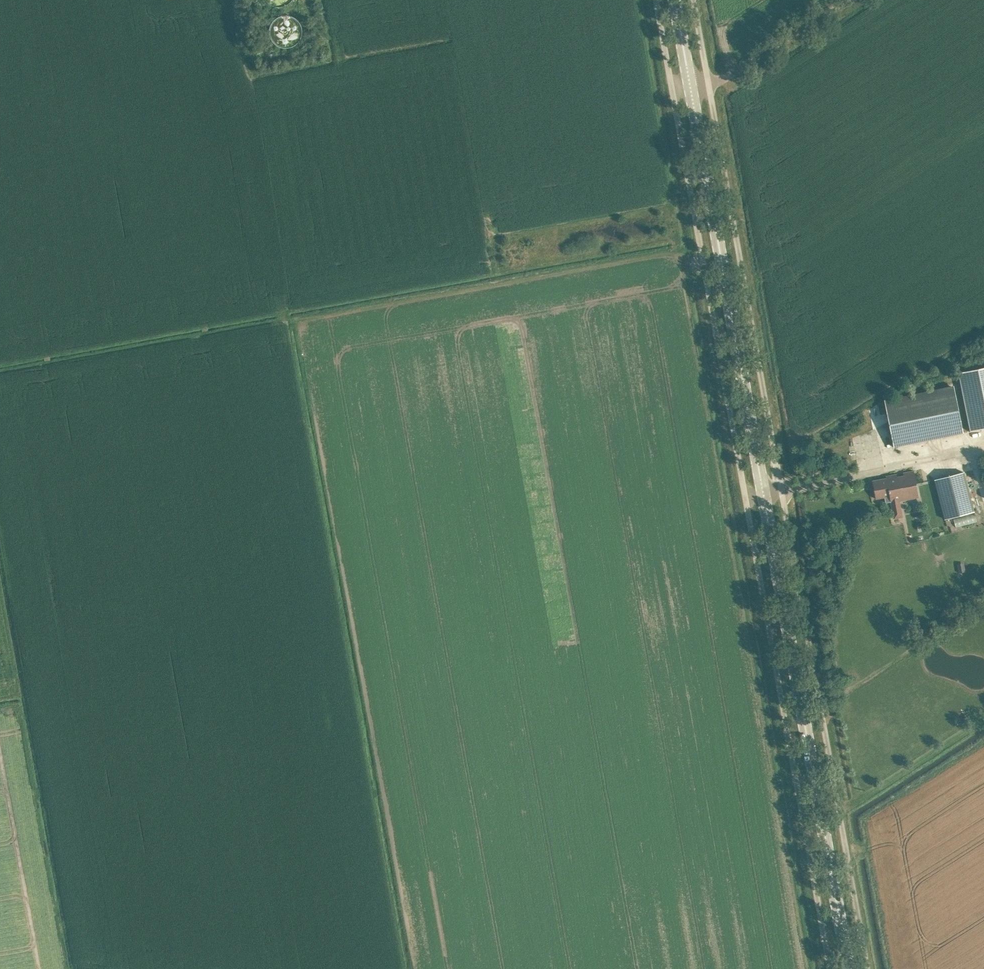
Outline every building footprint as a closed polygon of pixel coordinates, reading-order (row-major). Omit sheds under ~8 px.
[(295,18),(292,16),(289,15),(285,15),(282,16),(277,18),(273,22),(271,25),(270,28),(270,31),(270,35),(271,39),(274,42),(277,45),(280,47),(283,48),(288,48),(291,47),(295,45),(298,43),(300,40),(302,37),(302,33),(302,29),(301,25),(299,21),(295,18)] [(958,373),(970,432),(983,429),(983,368),(958,373)] [(884,400),(895,447),(963,432),(953,385),(884,400)] [(886,476),(886,478),(873,481),(876,499),(885,497),(886,502),(891,501),(895,522),(903,521),(901,507),(900,501),(919,497),(914,471),(903,473),(904,476),(897,477),(897,474),(886,476)] [(975,512),(965,473),(935,481),(946,520),(975,512)] [(909,557),(911,564),(917,563),(916,555),(909,557)]
